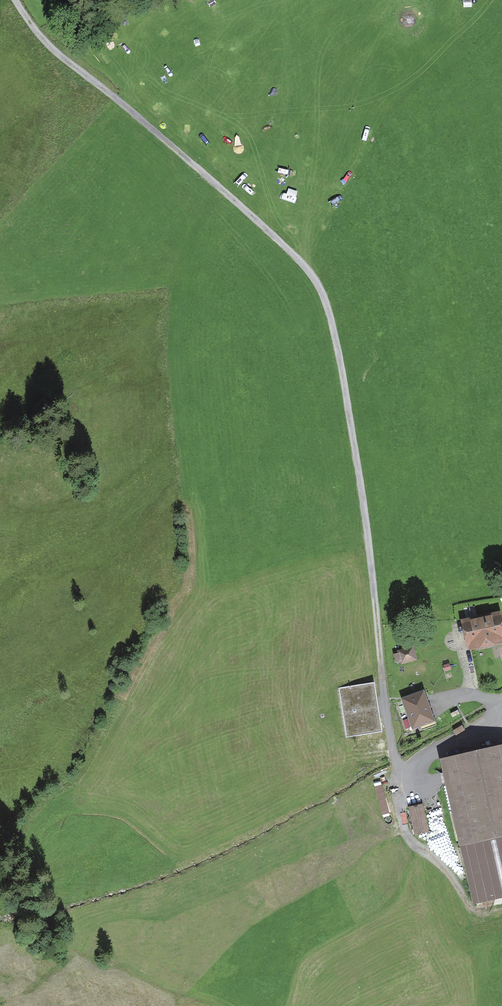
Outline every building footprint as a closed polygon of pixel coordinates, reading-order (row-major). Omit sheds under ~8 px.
[(348,46),(345,62),(360,65),(363,49),(348,46)] [(464,621),(470,647),(501,640),(501,630),(498,613),(464,621)] [(412,647),(399,651),(400,652),(396,653),(398,661),(402,660),(402,662),(416,658),(412,647)] [(340,689),(347,736),(380,731),(373,684),(340,689)] [(434,720),(423,692),(403,699),(414,728),(434,720)] [(445,760),(476,900),(501,895),(501,747),(445,760)] [(422,805),(409,808),(415,834),(428,831),(422,805)]
